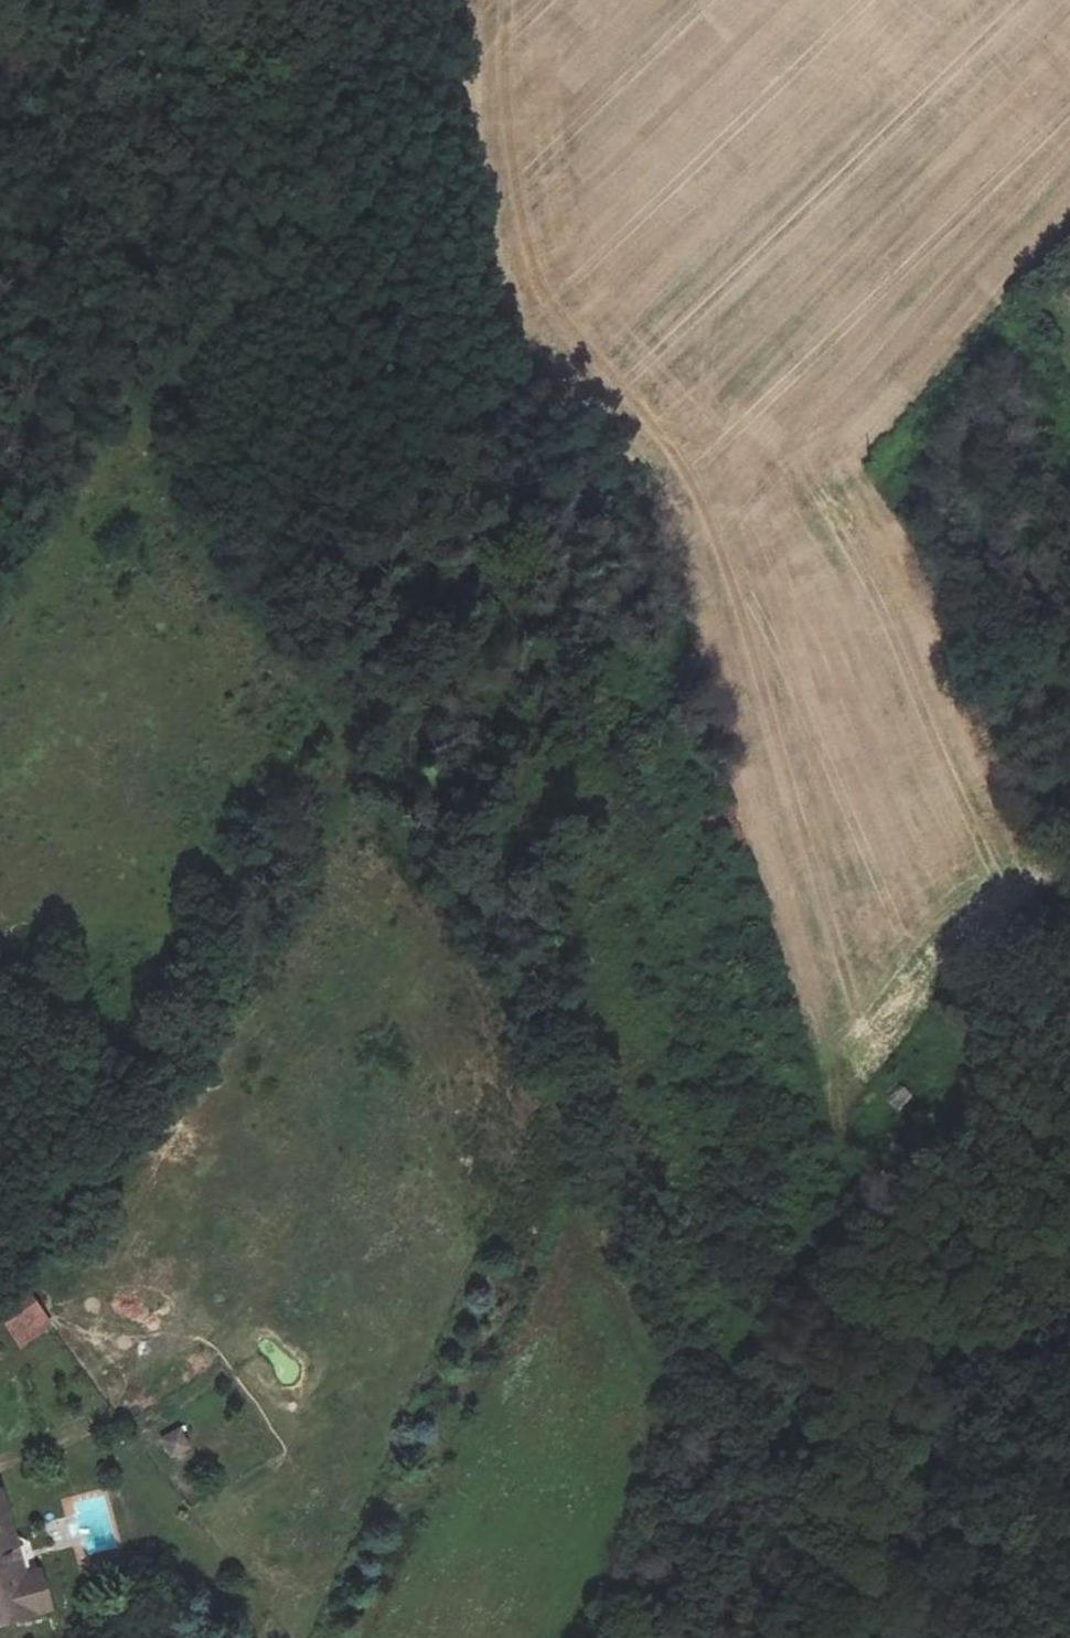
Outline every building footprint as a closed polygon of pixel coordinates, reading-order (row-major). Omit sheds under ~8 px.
[(18,1349),(52,1326),(30,1294),(0,1315),(0,1323),(18,1349)] [(186,1431),(161,1431),(161,1454),(186,1454),(186,1431)] [(6,1533),(11,1532),(0,1494),(0,1535),(6,1533)] [(22,1613),(11,1576),(18,1574),(6,1533),(0,1535),(0,1619),(22,1613)] [(11,1576),(22,1613),(49,1605),(38,1568),(11,1576)]
